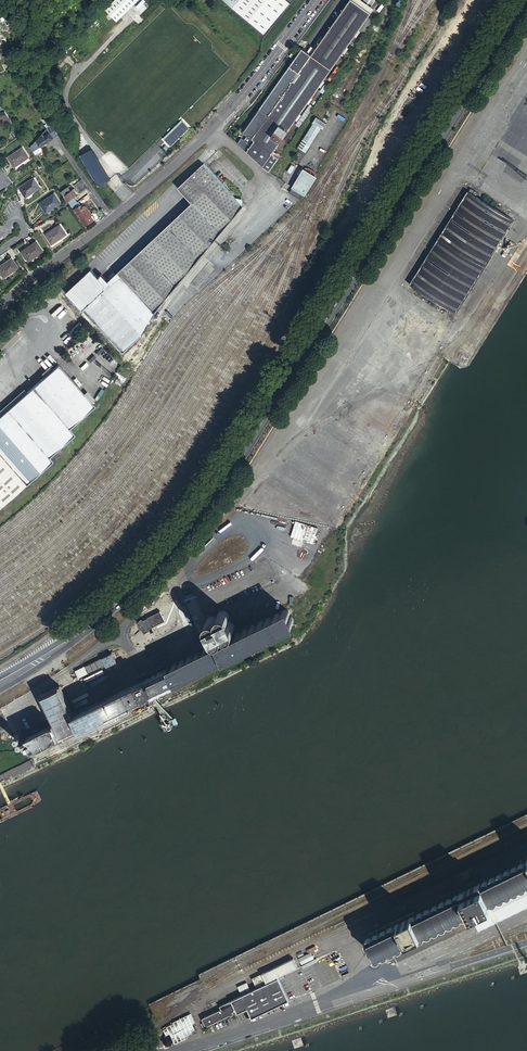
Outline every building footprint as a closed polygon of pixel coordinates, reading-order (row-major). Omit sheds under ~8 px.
[(116,21),(136,0),(112,0),(104,9),(116,21)] [(222,2),(273,44),(299,12),(285,0),(224,0),(222,2)] [(261,165),(269,171),(279,158),(272,153),(274,151),(332,69),(355,35),(370,13),(352,0),(350,0),(315,49),(311,54),(307,51),(302,48),(298,54),(294,59),(259,108),(242,133),(251,140),(252,139),(254,140),(251,144),(240,137),(236,142),(261,165)] [(370,13),(373,9),(361,0),(352,0),(370,13)] [(492,10),(495,12),(502,0),(498,0),(492,10)] [(311,46),(307,51),(311,54),(315,49),(311,46)] [(75,48),(71,51),(78,58),(81,54),(75,48)] [(514,118),(526,125),(526,98),(514,118)] [(8,114),(5,110),(0,112),(0,118),(4,116),(8,114)] [(326,124),(317,117),(313,124),(297,148),(305,153),(321,128),(322,130),(326,124)] [(170,146),(189,127),(181,119),(163,138),(170,146)] [(51,125),(27,142),(34,151),(41,146),(58,135),(51,125)] [(406,149),(408,145),(385,131),(383,135),(406,149)] [(43,150),(41,146),(34,151),(36,155),(43,150)] [(8,158),(15,167),(29,157),(23,148),(8,158)] [(80,155),(97,186),(108,180),(91,149),(80,155)] [(212,156),(206,162),(209,164),(215,159),(216,160),(222,154),(218,150),(212,156)] [(146,153),(129,169),(135,175),(151,158),(146,153)] [(191,201),(116,272),(154,312),(193,265),(243,205),(203,163),(177,187),(191,201)] [(292,187),(289,193),(301,200),(305,195),(306,195),(309,190),(307,189),(316,175),(317,173),(316,172),(315,170),(311,168),(309,167),(306,167),(305,168),(297,183),(295,182),(292,187)] [(304,168),(295,182),(297,183),(305,168),(304,168)] [(317,176),(316,175),(307,189),(309,190),(317,176)] [(20,188),(26,197),(40,187),(34,178),(20,188)] [(79,192),(87,187),(83,181),(80,183),(79,181),(74,185),(79,192)] [(61,191),(66,199),(71,196),(75,193),(72,188),(70,190),(68,187),(61,191)] [(513,221),(468,192),(410,285),(455,313),(513,221)] [(38,203),(45,212),(58,201),(52,193),(38,203)] [(66,199),(70,204),(75,201),(71,196),(66,199)] [(70,204),(84,224),(93,218),(90,214),(92,213),(88,207),(86,208),(83,210),(81,209),(82,208),(80,208),(78,209),(77,207),(78,207),(76,205),(78,203),(76,200),(75,201),(70,204)] [(46,233),(53,242),(66,232),(59,223),(46,233)] [(337,244),(345,231),(338,227),(331,237),(333,238),(331,241),(337,244)] [(23,252),(30,261),(43,250),(36,241),(23,252)] [(0,270),(7,279),(20,269),(13,260),(0,270)] [(154,312),(116,272),(115,273),(107,280),(106,278),(101,273),(97,276),(90,269),(66,292),(122,353),(142,333),(154,312)] [(115,273),(113,271),(106,278),(107,280),(115,273)] [(52,461),(48,457),(73,434),(68,428),(94,406),(58,365),(21,397),(0,415),(0,506),(52,461)] [(21,397),(18,394),(0,410),(0,415),(21,397)] [(312,543),(317,528),(295,520),(290,536),(312,543)] [(62,735),(175,681),(174,680),(176,679),(177,680),(178,680),(179,680),(180,680),(181,679),(182,678),(183,677),(183,675),(184,675),(185,676),(186,676),(187,677),(189,677),(190,676),(191,674),(191,673),(191,671),(192,671),(193,672),(196,672),(197,672),(198,671),(199,670),(199,668),(198,667),(199,667),(200,668),(201,669),(204,669),(206,667),(206,666),(206,664),(207,664),(208,664),(209,665),(211,664),(213,663),(213,661),(213,660),(215,659),(216,660),(217,661),(219,662),(220,661),(223,659),(223,657),(222,656),(224,655),(225,657),(226,657),(228,657),(229,656),(230,655),(231,653),(230,652),(231,652),(232,653),(233,654),(235,654),(238,653),(238,651),(239,650),(238,649),(239,648),(240,649),(241,649),(242,650),(245,649),(246,648),(246,647),(246,646),(246,644),(247,644),(248,645),(249,645),(251,645),(252,645),(253,644),(254,643),(254,642),(254,641),(255,640),(256,641),(257,641),(258,641),(259,641),(260,641),(262,640),(262,639),(262,636),(263,636),(264,637),(266,637),(267,637),(268,636),(269,635),(269,634),(269,633),(270,632),(271,633),(272,634),(274,634),(275,634),(276,633),(277,632),(278,630),(277,629),(279,628),(280,629),(280,630),(283,630),(284,629),(285,628),(285,626),(285,625),(287,624),(288,625),(289,625),(290,625),(291,625),(293,624),(294,622),(294,620),(293,619),(292,618),(290,618),(289,618),(289,617),(289,615),(289,614),(289,613),(288,611),(287,610),(286,610),(284,610),(282,611),(281,613),(281,614),(280,615),(279,614),(278,613),(277,613),(275,614),(273,616),(273,617),(274,618),(272,619),(271,619),(269,618),(268,618),(266,618),(264,621),(265,623),(264,623),(263,622),(262,621),(261,621),(259,622),(258,623),(257,624),(257,626),(256,627),(255,626),(253,625),(251,626),(250,627),(250,628),(249,629),(249,631),(248,631),(247,630),(246,630),(245,630),(243,630),(242,631),(241,633),(242,635),(241,635),(240,634),(239,634),(237,634),(236,634),(235,635),(234,636),(234,637),(234,638),(233,638),(232,637),(230,637),(229,637),(227,639),(226,642),(225,641),(223,641),(222,641),(221,641),(220,642),(219,643),(219,645),(217,646),(216,645),(213,645),(212,646),(211,647),(210,648),(211,650),(209,650),(208,649),(207,649),(205,649),(204,649),(203,650),(202,651),(202,652),(202,654),(201,654),(200,653),(199,652),(198,653),(196,653),(195,654),(194,656),(194,657),(193,658),(192,657),(191,656),(189,656),(188,657),(187,658),(186,660),(187,661),(186,661),(184,660),(183,660),(182,660),(180,661),(179,662),(178,664),(179,665),(178,665),(177,664),(176,664),(174,664),(173,664),(172,666),(171,667),(172,669),(169,670),(168,668),(74,714),(60,686),(41,695),(55,722),(27,736),(29,741),(26,742),(28,746),(31,744),(34,749),(56,738),(57,739),(63,736),(62,735)] [(208,618),(207,620),(206,621),(206,623),(206,625),(207,626),(208,627),(209,628),(211,629),(213,629),(213,631),(212,632),(212,634),(212,636),(213,638),(215,639),(217,640),(218,639),(220,639),(222,638),(223,637),(223,633),(225,633),(226,634),(228,634),(230,634),(231,633),(232,632),(233,631),(234,631),(234,629),(234,628),(233,625),(232,623),(230,622),(228,622),(227,621),(228,620),(229,619),(229,618),(229,616),(228,614),(227,612),(225,611),(223,611),(221,612),(219,613),(218,614),(217,616),(217,618),(216,618),(215,617),(213,617),(211,617),(209,617),(208,618)] [(161,612),(139,622),(144,633),(150,631),(149,628),(165,620),(161,612)] [(112,653),(76,671),(79,677),(105,664),(107,666),(116,662),(112,653)] [(29,748),(28,746),(26,742),(21,731),(14,734),(23,752),(29,748)] [(469,911),(526,883),(526,856),(474,881),(461,888),(417,909),(396,920),(369,933),(366,939),(374,955),(377,956),(469,911)] [(454,874),(461,888),(474,881),(468,868),(454,874)] [(478,929),(526,905),(526,883),(469,911),(478,929)] [(391,910),(396,920),(417,909),(412,899),(391,910)] [(311,952),(299,958),(302,963),(314,958),(311,952)] [(278,977),(298,967),(294,958),(253,978),(257,987),(278,977)] [(237,1010),(238,1012),(247,1008),(252,1018),(257,1015),(289,1000),(278,977),(257,987),(246,992),(243,993),(239,996),(232,999),(233,1002),(237,1010)] [(234,1011),(237,1010),(233,1002),(232,999),(220,1005),(222,1008),(202,1018),(204,1021),(206,1025),(230,1014),(231,1014),(232,1015),(233,1014),(234,1014),(234,1013),(234,1012),(234,1011)] [(167,1027),(164,1029),(167,1034),(170,1033),(175,1043),(186,1038),(185,1035),(192,1032),(191,1031),(195,1029),(188,1015),(174,1021),(174,1023),(167,1026),(167,1027)]
